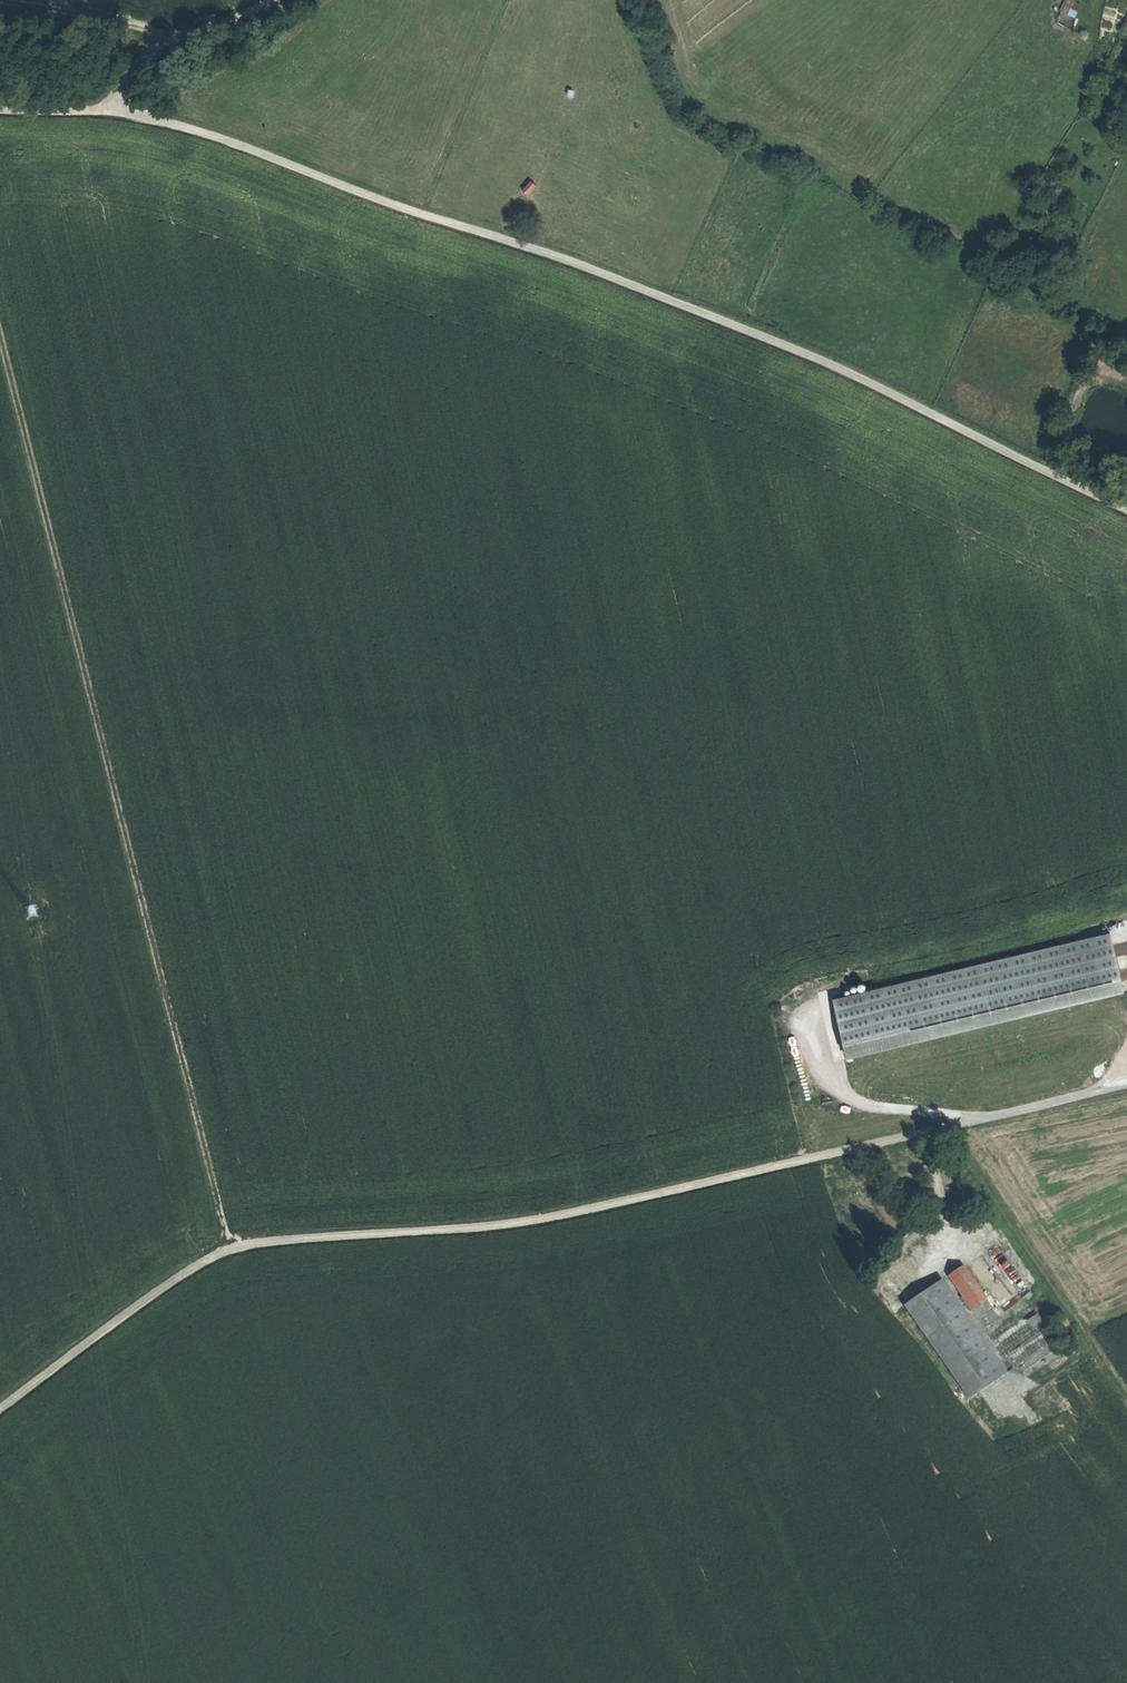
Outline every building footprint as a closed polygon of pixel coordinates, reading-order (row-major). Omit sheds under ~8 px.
[(1062,10),(1079,17),(1086,0),(1066,0),(1062,10)] [(1110,934),(835,1000),(849,1056),(1124,990),(1110,934)] [(949,1276),(972,1309),(986,1300),(963,1267),(949,1276)] [(936,1286),(905,1307),(968,1398),(1000,1377),(936,1286)] [(1031,1306),(990,1334),(1013,1368),(1054,1339),(1031,1306)]
